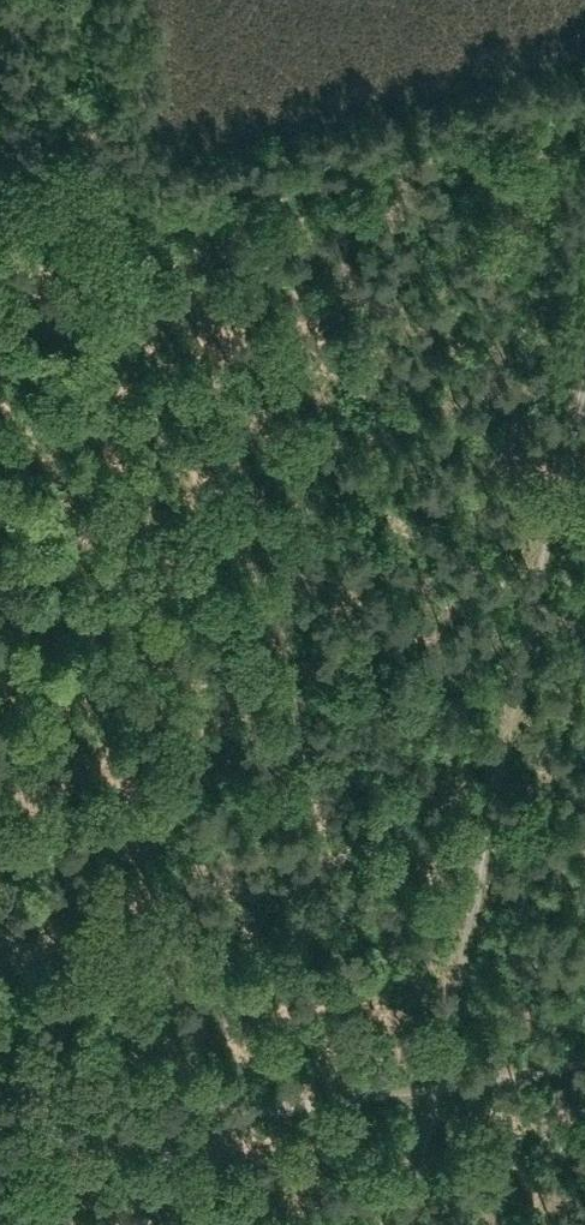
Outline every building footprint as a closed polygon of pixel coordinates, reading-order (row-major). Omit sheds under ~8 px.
[(168,1208),(155,1202),(145,1221),(153,1224),(159,1224),(168,1208)]
